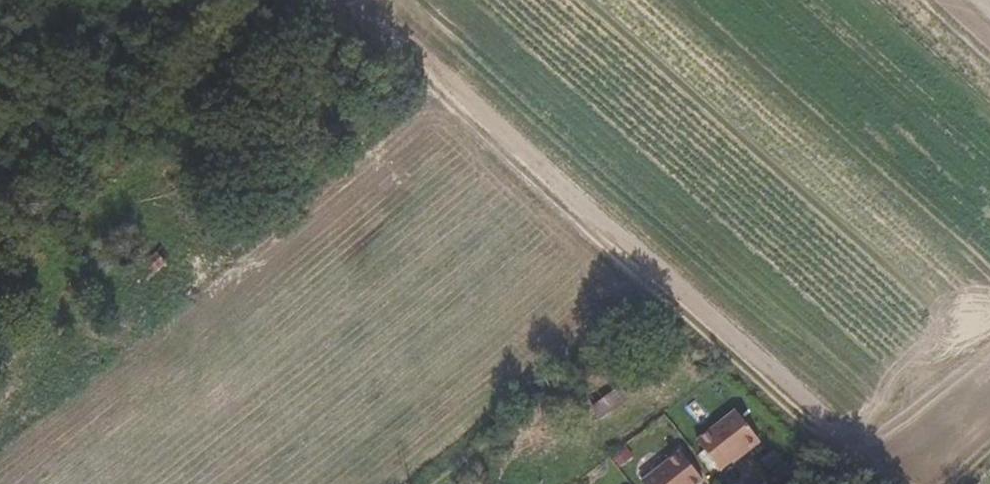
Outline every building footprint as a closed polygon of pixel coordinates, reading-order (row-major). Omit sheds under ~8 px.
[(769,438),(747,409),(708,439),(731,468),(769,438)] [(692,451),(654,481),(656,483),(710,483),(715,480),(692,451)]
